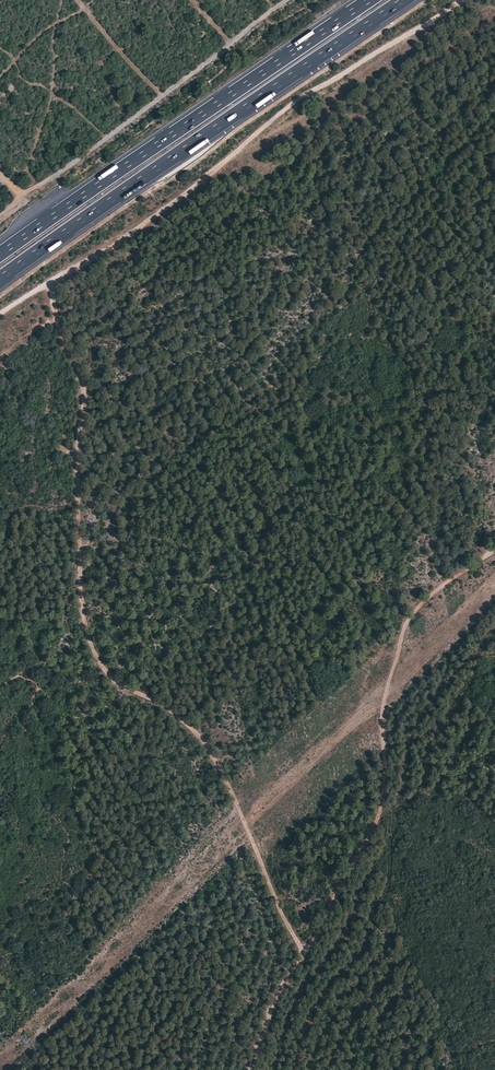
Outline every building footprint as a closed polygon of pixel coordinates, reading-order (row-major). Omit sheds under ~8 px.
[(234,126),(249,116),(247,112),(231,122),(234,126)]
